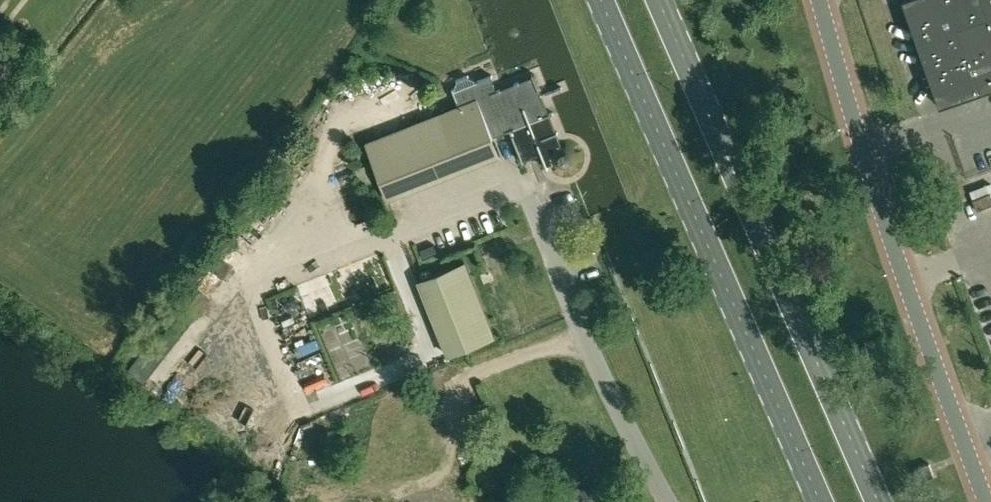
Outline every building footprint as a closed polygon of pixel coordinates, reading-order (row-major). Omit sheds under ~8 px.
[(940,105),(990,88),(990,0),(904,0),(940,105)] [(365,142),(381,180),(455,152),(510,130),(523,162),(524,161),(524,160),(542,153),(547,168),(549,168),(547,165),(549,165),(550,167),(552,170),(554,172),(556,173),(559,175),(562,175),(565,176),(568,176),(571,175),(574,174),(576,172),(578,170),(580,168),(582,166),(583,163),(584,160),(584,157),(583,154),(582,151),(581,148),(580,146),(577,144),(575,142),(572,141),(570,140),(567,139),(564,139),(561,140),(559,140),(557,133),(558,133),(558,131),(556,132),(549,115),(554,113),(554,112),(549,113),(533,74),(532,74),(533,76),(496,89),(490,74),(476,79),(469,75),(458,79),(453,91),(459,105),(365,142)] [(355,168),(361,185),(372,181),(366,165),(355,168)] [(978,211),(990,205),(990,193),(990,192),(973,200),(978,211)] [(468,261),(420,281),(451,358),(467,351),(501,337),(468,261)] [(916,469),(921,481),(935,476),(930,463),(916,469)] [(606,488),(574,489),(574,501),(607,501),(606,488)]
